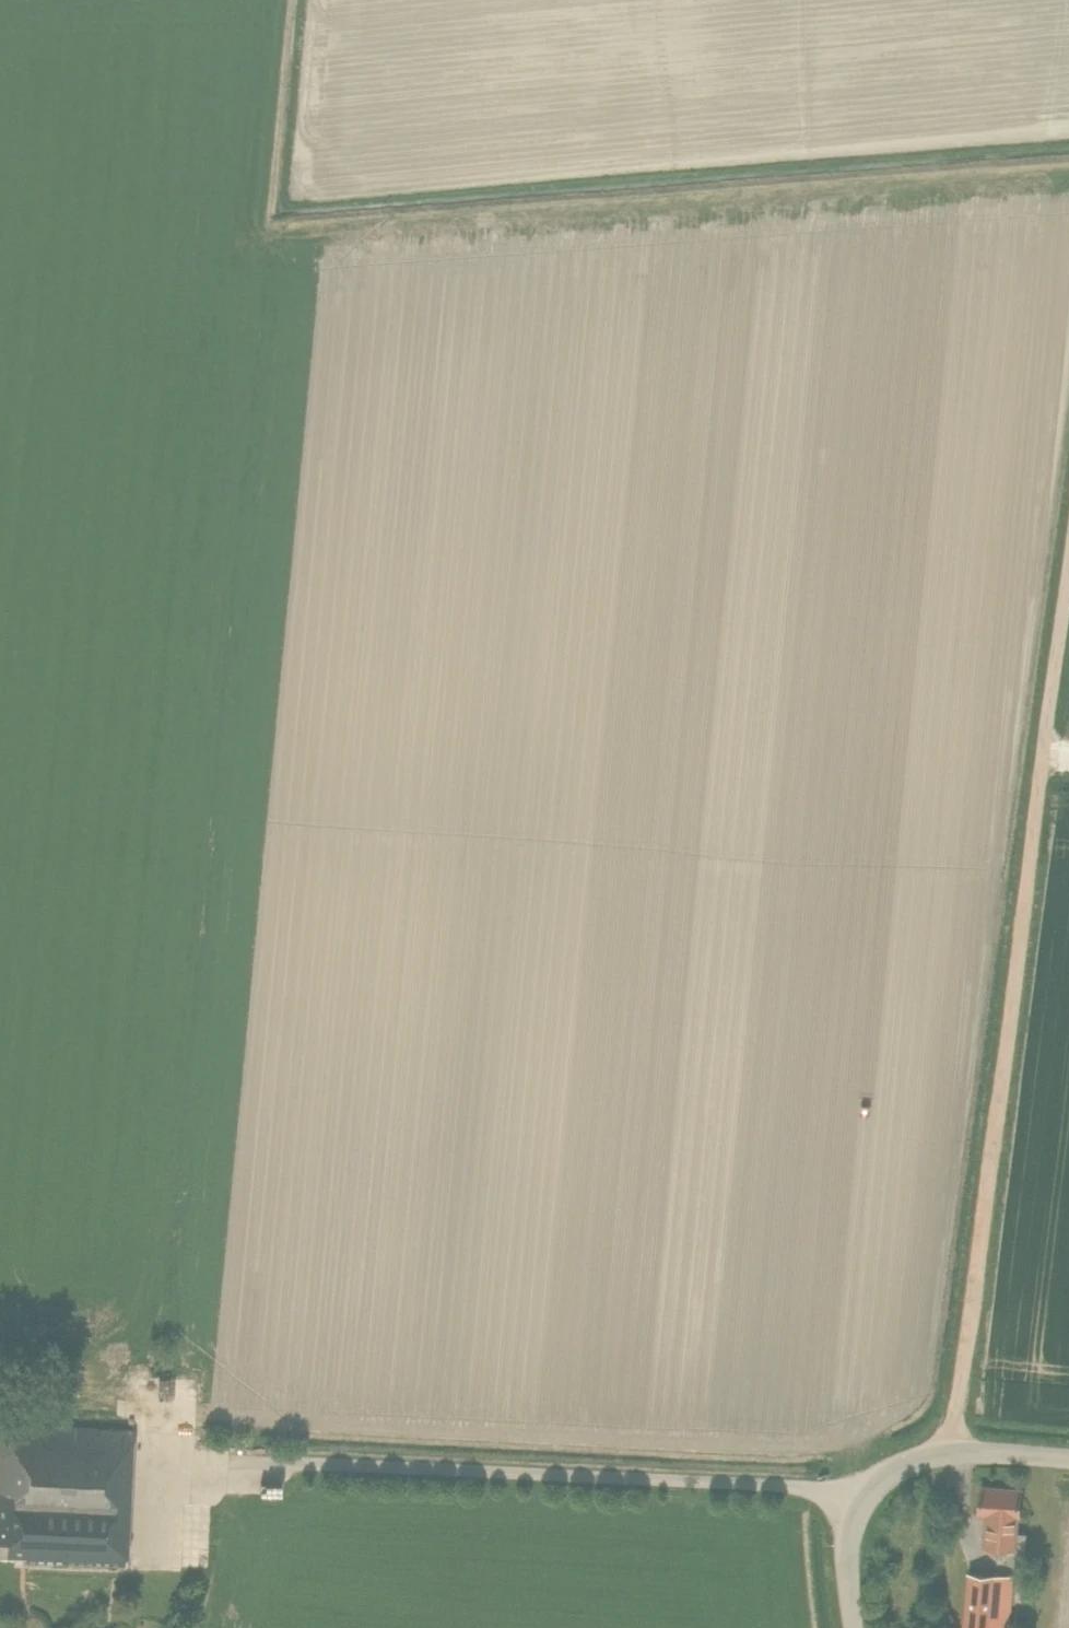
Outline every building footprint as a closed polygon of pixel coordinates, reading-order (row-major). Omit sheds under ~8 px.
[(133,1429),(0,1422),(0,1555),(26,1556),(26,1560),(127,1565),(133,1429)] [(987,1513),(985,1536),(985,1544),(1000,1545),(999,1559),(1024,1561),(1027,1533),(1017,1532),(1019,1515),(1021,1488),(982,1485),(980,1513),(987,1513)] [(964,1627),(1007,1627),(1012,1576),(969,1572),(964,1627)]
